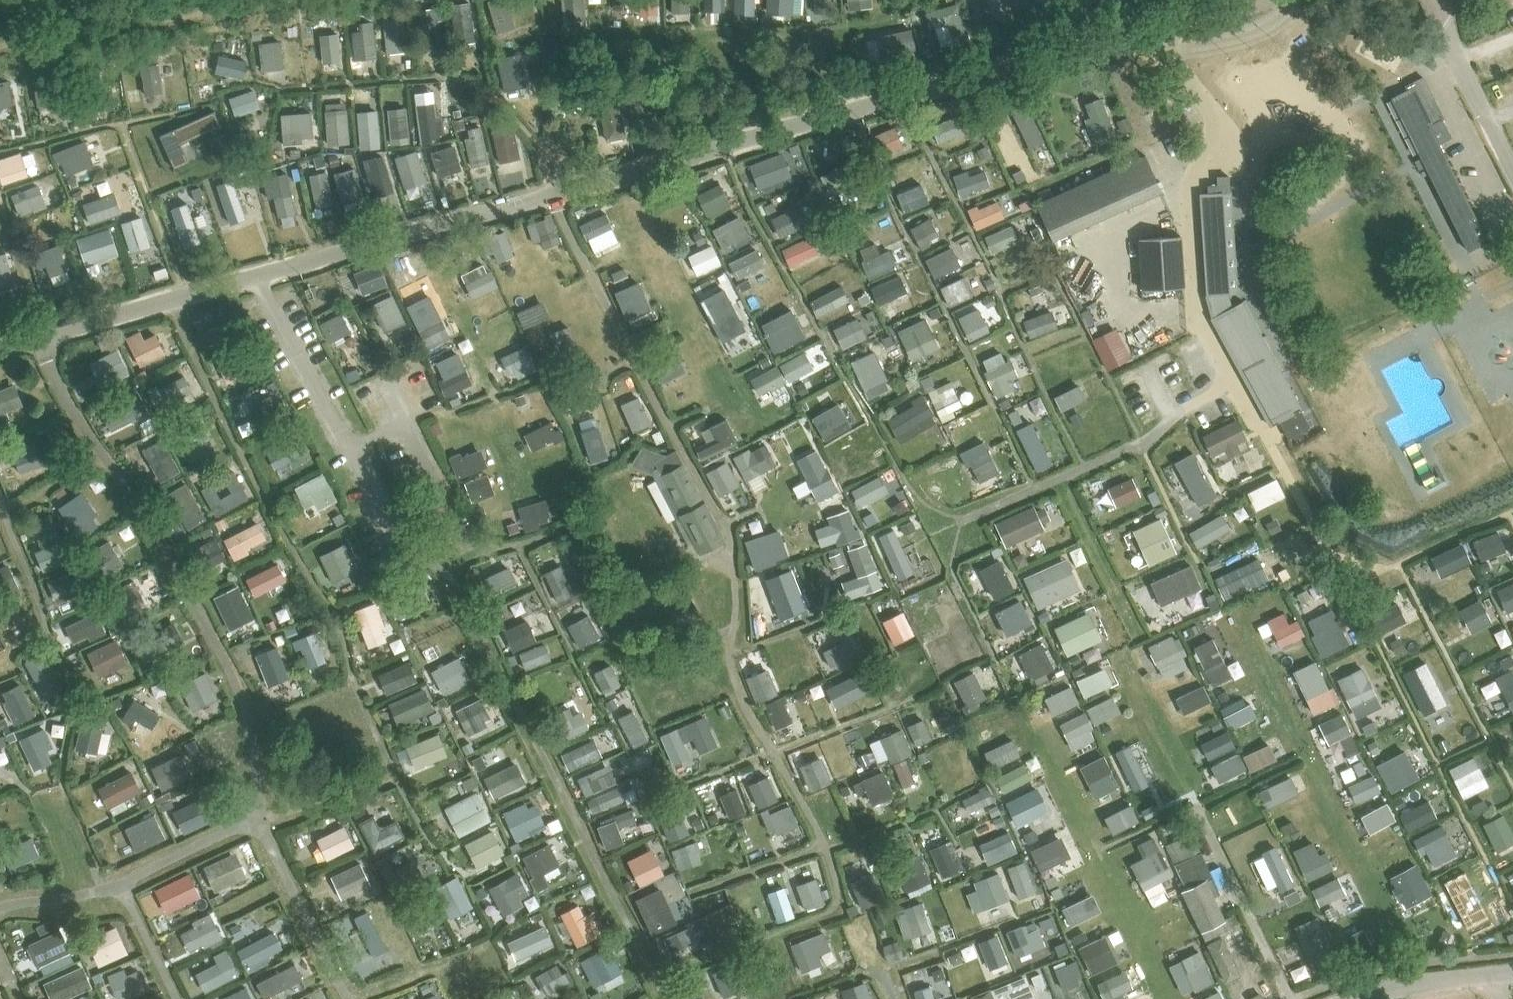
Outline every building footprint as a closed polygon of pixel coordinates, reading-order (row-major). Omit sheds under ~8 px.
[(488,2),(497,32),(514,27),(506,0),(494,0),(488,2)] [(563,20),(585,18),(583,0),(562,0),(563,20)] [(640,14),(656,13),(656,0),(640,0),(640,14)] [(670,13),(689,13),(689,0),(670,0),(670,13)] [(723,11),(723,0),(704,0),(704,11),(723,11)] [(735,10),(752,11),(752,0),(735,0),(735,10)] [(766,10),(785,12),(786,1),(785,1),(785,0),(767,0),(766,10)] [(990,22),(983,0),(966,0),(974,27),(990,22)] [(468,2),(451,5),(456,44),(474,41),(468,2)] [(955,47),(969,43),(957,4),(926,14),(930,28),(947,23),(955,47)] [(440,8),(418,11),(423,48),(440,46),(436,20),(442,19),(440,8)] [(402,19),(383,21),(387,53),(406,51),(402,19)] [(360,31),(353,32),(355,60),(375,58),(373,22),(359,23),(360,31)] [(910,29),(878,36),(880,57),(914,50),(910,29)] [(260,31),(252,32),(253,41),(261,40),(260,31)] [(323,62),(339,61),(337,34),(321,36),(323,62)] [(222,42),(213,43),(215,52),(223,51),(222,42)] [(282,68),(279,42),(260,44),(262,70),(282,68)] [(519,54),(498,58),(504,90),(525,86),(519,54)] [(246,61),(219,55),(215,72),(242,78),(246,61)] [(182,91),(206,87),(202,62),(178,67),(182,91)] [(158,64),(142,67),(146,94),(162,92),(158,64)] [(1457,230),(1451,233),(1455,241),(1462,238),(1468,250),(1487,240),(1439,144),(1451,137),(1442,120),(1444,119),(1422,76),(1404,85),(1406,90),(1391,98),(1421,158),(1414,161),(1418,169),(1425,165),(1439,194),(1433,197),(1437,205),(1443,202),(1457,230)] [(65,81),(49,86),(51,94),(38,98),(43,114),(56,110),(72,106),(65,81)] [(12,104),(9,82),(0,83),(0,106),(12,104)] [(663,97),(659,98),(657,89),(632,96),(636,108),(641,107),(649,113),(666,107),(663,97)] [(229,99),(236,116),(259,107),(253,90),(229,99)] [(597,101),(606,142),(626,138),(617,96),(597,101)] [(1084,119),(1094,146),(1116,138),(1101,97),(1083,103),(1089,117),(1084,119)] [(432,142),(431,137),(439,136),(434,104),(417,107),(422,143),(432,142)] [(388,110),(391,144),(408,142),(405,108),(388,110)] [(326,112),(328,144),(348,142),(346,110),(326,112)] [(358,113),(361,147),(379,146),(376,111),(358,113)] [(310,114),(282,117),(284,146),(302,145),(302,137),(312,136),(310,114)] [(190,116),(158,124),(164,143),(195,135),(190,116)] [(1013,126),(1028,156),(1048,146),(1033,116),(1013,126)] [(961,133),(955,118),(932,127),(937,142),(961,133)] [(1125,118),(1115,121),(1120,133),(1129,130),(1125,118)] [(463,119),(454,121),(456,130),(465,128),(463,119)] [(866,123),(857,126),(860,135),(869,132),(866,123)] [(499,162),(519,158),(512,126),(492,131),(499,162)] [(469,137),(465,138),(472,166),(488,162),(480,127),(468,130),(469,137)] [(894,128),(871,137),(878,156),(900,147),(894,128)] [(60,171),(64,170),(66,177),(94,166),(84,142),(53,154),(56,161),(60,171)] [(970,159),(964,142),(938,152),(944,169),(970,159)] [(798,144),(789,147),(792,155),(800,151),(798,144)] [(453,146),(432,153),(439,175),(460,169),(453,146)] [(984,147),(976,150),(981,159),(988,156),(984,147)] [(300,149),(290,149),(290,159),(300,158),(300,149)] [(416,152),(397,157),(406,187),(425,181),(416,152)] [(322,155),(312,158),(315,168),(325,165),(322,155)] [(336,156),(328,158),(331,167),(338,165),(336,156)] [(1053,242),(1162,193),(1145,156),(1037,205),(1053,242)] [(3,182),(26,174),(20,159),(10,163),(8,157),(0,160),(0,173),(3,182)] [(376,157),(363,161),(370,183),(373,181),(378,196),(393,191),(383,158),(377,160),(376,157)] [(788,173),(782,160),(752,172),(760,188),(782,178),(781,176),(788,173)] [(859,183),(851,164),(822,176),(830,195),(859,183)] [(298,168),(291,169),(293,181),(300,180),(298,168)] [(354,169),(334,174),(341,201),(360,196),(354,169)] [(1021,170),(1012,174),(1017,184),(1026,179),(1021,170)] [(953,176),(960,195),(989,185),(984,172),(969,178),(967,171),(953,176)] [(326,172),(310,176),(316,206),(332,203),(326,172)] [(905,173),(894,178),(897,185),(908,181),(905,173)] [(231,176),(215,182),(227,215),(243,209),(231,176)] [(1299,408),(1300,408),(1242,301),(1230,306),(1229,294),(1230,294),(1220,176),(1217,176),(1217,185),(1208,185),(1208,193),(1200,194),(1207,295),(1212,317),(1210,318),(1269,427),(1279,421),(1288,438),(1308,427),(1299,408)] [(75,179),(68,181),(71,189),(77,186),(75,179)] [(727,201),(719,184),(697,196),(706,211),(727,201)] [(926,203),(919,185),(895,194),(903,213),(908,210),(926,203)] [(12,196),(19,215),(45,205),(37,186),(12,196)] [(199,187),(191,190),(195,201),(202,199),(199,187)] [(290,188),(273,191),(278,216),(295,213),(290,188)] [(79,191),(72,194),(75,201),(82,199),(79,191)] [(114,194),(83,205),(90,223),(120,213),(114,194)] [(1028,200),(1019,204),(1022,211),(1032,207),(1028,200)] [(771,202),(764,206),(767,214),(775,210),(771,202)] [(1002,217),(996,202),(978,210),(976,207),(969,209),(977,229),(1002,217)] [(195,228),(185,203),(165,210),(168,218),(172,217),(178,234),(195,228)] [(807,224),(798,207),(772,219),(781,237),(807,224)] [(853,209),(845,211),(849,221),(856,218),(853,209)] [(613,229),(606,213),(579,225),(586,240),(613,229)] [(544,247),(559,241),(550,214),(544,215),(545,218),(535,222),(544,247)] [(34,223),(41,239),(59,232),(53,216),(34,223)] [(733,248),(730,243),(747,235),(737,217),(713,229),(725,251),(733,248)] [(141,218),(121,225),(130,251),(149,245),(141,218)] [(939,235),(929,218),(909,230),(921,250),(930,245),(929,241),(939,235)] [(1018,241),(1010,225),(985,236),(992,253),(1018,241)] [(1037,226),(1029,230),(1034,241),(1042,237),(1037,226)] [(114,227),(96,233),(103,258),(121,252),(114,227)] [(858,227),(848,231),(852,240),(861,237),(858,227)] [(498,261),(513,255),(504,231),(481,239),(486,254),(493,252),(498,261)] [(88,235),(73,239),(81,265),(96,261),(88,235)] [(1180,236),(1139,239),(1142,290),(1184,288),(1180,236)] [(815,254),(809,239),(783,250),(789,265),(815,254)] [(65,270),(58,246),(34,254),(38,267),(47,265),(50,275),(65,270)] [(689,256),(697,272),(719,263),(711,246),(689,256)] [(959,266),(950,248),(927,259),(935,277),(959,266)] [(729,263),(737,278),(763,265),(756,250),(729,263)] [(889,251),(862,262),(869,278),(895,267),(889,251)] [(5,253),(0,254),(0,289),(15,284),(5,253)] [(403,288),(421,280),(412,261),(395,269),(403,288)] [(385,284),(378,265),(356,274),(364,292),(385,284)] [(623,267),(611,272),(615,280),(627,275),(623,267)] [(165,268),(154,272),(156,280),(168,276),(165,268)] [(473,297),(496,286),(489,271),(466,282),(473,297)] [(899,276),(872,288),(879,303),(907,292),(899,276)] [(971,295),(963,277),(941,288),(950,305),(971,295)] [(991,278),(984,281),(988,290),(995,287),(991,278)] [(747,279),(738,283),(742,290),(750,286),(747,279)] [(336,298),(327,281),(306,292),(314,308),(336,298)] [(705,284),(699,295),(720,305),(725,293),(705,284)] [(1038,285),(1028,289),(1031,296),(1041,292),(1038,285)] [(848,301),(840,286),(809,302),(817,317),(848,301)] [(649,308),(642,292),(620,302),(626,318),(649,308)] [(866,293),(858,298),(862,305),(870,301),(866,293)] [(392,295),(373,304),(386,330),(404,322),(392,295)] [(990,295),(982,299),(986,307),(994,303),(990,295)] [(547,318),(540,303),(518,312),(525,327),(547,318)] [(937,307),(929,311),(933,318),(941,314),(937,307)] [(989,331),(978,308),(959,317),(969,340),(989,331)] [(872,311),(865,314),(869,322),(875,319),(872,311)] [(351,332),(342,312),(321,324),(330,342),(351,332)] [(1056,327),(1050,312),(1025,321),(1029,336),(1056,327)] [(448,336),(439,319),(419,329),(428,346),(448,336)] [(865,337),(857,319),(833,329),(842,347),(865,337)] [(912,358),(936,347),(927,327),(923,319),(899,331),(903,339),(912,358)] [(742,324),(731,320),(721,345),(733,350),(742,324)] [(799,339),(790,320),(766,333),(775,352),(799,339)] [(410,326),(401,330),(404,337),(413,333),(410,326)] [(575,349),(567,328),(550,334),(559,356),(575,349)] [(1115,329),(1092,340),(1107,370),(1131,359),(1115,329)] [(155,335),(144,340),(140,331),(125,338),(139,365),(163,353),(155,335)] [(890,335),(882,338),(886,347),(894,344),(890,335)] [(110,336),(97,342),(102,350),(114,344),(110,336)] [(1006,353),(998,338),(975,349),(983,363),(1006,353)] [(535,369),(525,346),(501,357),(508,372),(515,370),(519,376),(535,369)] [(219,366),(226,381),(249,371),(252,376),(259,373),(247,347),(232,353),(235,359),(219,366)] [(343,348),(334,353),(338,360),(347,356),(343,348)] [(127,374),(117,350),(91,363),(100,383),(114,376),(116,379),(127,374)] [(681,373),(672,353),(652,364),(661,383),(681,373)] [(780,366),(789,381),(812,368),(804,353),(780,366)] [(765,354),(758,359),(762,367),(770,362),(765,354)] [(875,355),(853,362),(865,388),(886,380),(875,355)] [(983,370),(996,397),(1011,390),(1007,380),(1016,375),(1009,361),(990,370),(988,367),(983,370)] [(753,379),(760,393),(770,388),(770,391),(785,382),(777,366),(753,379)] [(471,383),(464,369),(440,380),(446,395),(471,383)] [(143,371),(136,374),(139,381),(146,378),(143,371)] [(928,376),(920,380),(924,388),(932,385),(928,376)] [(147,390),(155,408),(191,392),(183,377),(158,388),(157,386),(147,390)] [(803,381),(796,384),(801,394),(808,390),(803,381)] [(274,382),(266,385),(270,394),(277,390),(274,382)] [(952,409),(961,404),(950,382),(928,393),(941,421),(954,415),(952,409)] [(664,395),(671,410),(694,400),(688,384),(664,395)] [(1085,399),(1078,385),(1056,395),(1062,410),(1085,399)] [(21,405),(13,386),(0,390),(0,422),(8,419),(5,411),(21,405)] [(145,411),(137,394),(106,410),(114,427),(145,411)] [(523,394),(514,397),(517,406),(525,403),(523,394)] [(939,421),(923,395),(911,402),(914,406),(898,414),(887,421),(900,444),(939,421)] [(458,396),(449,400),(452,406),(461,402),(458,396)] [(259,408),(251,412),(259,430),(289,417),(280,399),(272,403),(269,397),(257,403),(259,408)] [(648,424),(637,397),(622,405),(633,430),(648,424)] [(1007,399),(999,403),(1002,410),(1011,406),(1007,399)] [(811,412),(820,430),(840,419),(831,401),(811,412)] [(1015,410),(1008,414),(1014,424),(1021,421),(1015,410)] [(1076,413),(1069,416),(1075,427),(1081,424),(1076,413)] [(1237,444),(1247,440),(1237,419),(1202,435),(1213,457),(1225,450),(1228,457),(1241,451),(1237,444)] [(714,439),(695,448),(701,461),(738,444),(727,420),(709,428),(714,439)] [(960,420),(950,424),(962,448),(981,439),(971,420),(962,424),(960,420)] [(436,422),(428,425),(432,434),(440,431),(436,422)] [(553,440),(555,443),(564,438),(560,429),(555,431),(551,422),(527,434),(535,450),(553,440)] [(188,423),(175,430),(191,459),(203,452),(198,443),(207,438),(202,428),(194,432),(188,423)] [(604,455),(598,428),(583,433),(591,459),(604,455)] [(659,431),(652,434),(656,443),(663,440),(659,431)] [(805,432),(788,441),(800,463),(816,454),(805,432)] [(293,442),(297,441),(293,433),(279,440),(282,447),(269,453),(277,468),(289,461),(293,468),(307,461),(303,453),(299,454),(293,442)] [(771,438),(755,447),(767,468),(782,460),(771,438)] [(161,439),(143,449),(160,481),(178,471),(161,439)] [(42,447),(40,441),(12,451),(18,471),(53,459),(48,446),(42,447)] [(681,516),(699,552),(725,539),(676,450),(665,456),(642,447),(631,466),(653,474),(676,519),(681,516)] [(748,449),(734,457),(746,480),(760,472),(748,449)] [(1191,467),(1183,449),(1156,462),(1164,480),(1191,467)] [(998,472),(987,450),(963,463),(965,468),(964,468),(973,486),(998,472)] [(484,467),(477,451),(461,456),(459,453),(450,457),(458,477),(484,467)] [(726,463),(708,473),(719,493),(736,484),(726,463)] [(826,468),(806,478),(815,495),(824,491),(827,495),(837,490),(826,468)] [(223,478),(231,492),(221,498),(213,484),(201,490),(216,516),(249,497),(234,471),(223,478)] [(297,488),(307,506),(316,501),(320,508),(335,499),(321,475),(297,488)] [(1134,475),(1109,485),(1117,505),(1142,495),(1134,475)] [(472,502),(494,494),(487,476),(465,483),(472,502)] [(880,476),(852,491),(860,505),(886,491),(880,476)] [(1275,479),(1249,492),(1257,508),(1283,496),(1275,479)] [(188,517),(192,525),(204,518),(186,483),(168,493),(182,520),(188,517)] [(1155,491),(1147,495),(1153,506),(1161,502),(1155,491)] [(94,526),(74,498),(61,507),(79,537),(94,526)] [(1214,513),(1206,498),(1182,510),(1190,525),(1214,513)] [(536,528),(536,524),(549,520),(543,502),(521,509),(527,531),(536,528)] [(481,506),(472,509),(475,518),(485,515),(481,506)] [(895,506),(874,516),(882,533),(903,523),(895,506)] [(1164,506),(1157,509),(1160,517),(1167,514),(1164,506)] [(1042,529),(1040,523),(1045,521),(1040,510),(1035,512),(1032,507),(996,524),(1006,546),(1042,529)] [(860,535),(858,529),(855,530),(848,511),(828,518),(837,543),(860,535)] [(51,514),(39,519),(43,529),(55,524),(51,514)] [(340,514),(332,518),(337,526),(344,521),(340,514)] [(1190,533),(1197,547),(1229,529),(1222,514),(1190,533)] [(223,519),(215,523),(218,531),(226,527),(223,519)] [(1133,531),(1149,566),(1176,553),(1160,519),(1133,531)] [(911,520),(900,525),(905,534),(915,529),(911,520)] [(1272,520),(1266,523),(1271,534),(1277,531),(1272,520)] [(515,522),(507,524),(509,533),(518,531),(515,522)] [(264,538),(257,523),(224,539),(234,559),(248,552),(245,548),(264,538)] [(815,523),(801,528),(807,545),(802,546),(807,557),(825,551),(815,523)] [(209,527),(201,532),(204,538),(212,534),(209,527)] [(888,542),(894,558),(926,544),(920,528),(888,542)] [(1480,560),(1504,550),(1497,532),(1473,542),(1480,560)] [(766,536),(747,543),(756,568),(775,562),(766,536)] [(224,558),(215,538),(190,551),(199,571),(224,558)] [(64,540),(35,552),(43,569),(71,557),(64,540)] [(123,566),(109,541),(84,556),(98,579),(123,566)] [(356,570),(344,544),(320,556),(332,582),(356,570)] [(865,544),(848,550),(858,576),(874,569),(865,544)] [(1461,545),(1432,558),(1441,575),(1469,562),(1461,545)] [(1000,546),(991,551),(995,558),(1004,553),(1000,546)] [(838,553),(829,556),(833,566),(842,563),(838,553)] [(1023,555),(1014,559),(1018,568),(1027,564),(1023,555)] [(1080,590),(1066,558),(1023,578),(1037,609),(1080,590)] [(1217,559),(1209,562),(1212,570),(1220,566),(1217,559)] [(981,569),(995,599),(1014,590),(999,560),(981,569)] [(1487,562),(1480,564),(1483,572),(1490,569),(1487,562)] [(797,564),(783,569),(791,596),(805,592),(797,564)] [(286,579),(278,565),(246,580),(254,595),(286,579)] [(896,576),(908,602),(930,591),(918,565),(896,576)] [(567,582),(560,566),(545,573),(558,601),(581,590),(575,579),(567,582)] [(473,567),(469,575),(474,579),(479,570),(473,567)] [(489,594),(514,583),(507,568),(481,579),(489,594)] [(1216,577),(1225,598),(1245,589),(1236,568),(1216,577)] [(773,569),(758,574),(767,604),(783,599),(773,569)] [(1192,592),(1182,569),(1150,583),(1160,606),(1192,592)] [(86,588),(80,570),(50,582),(57,600),(86,588)] [(1475,571),(1448,583),(1456,602),(1483,590),(1475,571)] [(367,575),(356,581),(359,589),(371,583),(367,575)] [(145,604),(134,581),(106,595),(118,618),(145,604)] [(1497,587),(1507,611),(1512,609),(1512,581),(1497,587)] [(237,587),(218,595),(225,611),(233,627),(252,618),(237,587)] [(1321,591),(1295,604),(1305,625),(1332,611),(1321,591)] [(1213,595),(1205,598),(1210,609),(1218,606),(1213,595)] [(1282,597),(1260,609),(1268,623),(1290,612),(1282,597)] [(4,627),(28,616),(20,598),(4,604),(0,599),(0,620),(4,627)] [(1030,623),(1019,600),(996,611),(1009,634),(1022,627),(1025,631),(1034,626),(1032,623),(1030,623)] [(1479,601),(1461,610),(1471,631),(1490,621),(1479,601)] [(375,603),(355,611),(369,646),(384,640),(379,625),(382,624),(375,603)] [(940,603),(921,612),(930,629),(921,634),(924,639),(951,625),(940,603)] [(1396,603),(1372,615),(1380,633),(1405,621),(1396,603)] [(1046,611),(1038,616),(1041,623),(1050,618),(1046,611)] [(96,612),(67,625),(74,641),(88,634),(91,638),(104,632),(96,612)] [(1088,612),(1054,628),(1068,657),(1101,640),(1088,612)] [(500,613),(493,616),(496,623),(503,620),(500,613)] [(911,635),(902,613),(884,621),(894,643),(911,635)] [(599,636),(588,615),(568,625),(579,647),(599,636)] [(272,620),(265,624),(269,631),(276,628),(272,620)] [(536,641),(527,621),(505,631),(512,650),(536,641)] [(1296,621),(1271,633),(1278,646),(1303,634),(1296,621)] [(1321,657),(1347,644),(1337,623),(1311,635),(1321,657)] [(1500,624),(1475,637),(1484,655),(1509,641),(1500,624)] [(1197,625),(1186,629),(1189,636),(1199,632),(1197,625)] [(294,627),(284,631),(286,638),(297,634),(294,627)] [(175,644),(167,628),(135,645),(144,662),(175,644)] [(1157,667),(1186,654),(1178,638),(1174,628),(1168,631),(1170,635),(1147,646),(1157,667)] [(325,641),(321,629),(292,641),(294,649),(300,647),(309,666),(324,659),(318,644),(325,641)] [(281,635),(274,638),(278,646),(285,644),(281,635)] [(860,662),(849,639),(823,651),(830,667),(841,661),(845,670),(860,662)] [(1398,639),(1390,643),(1396,655),(1404,650),(1398,639)] [(126,662),(115,640),(88,653),(99,675),(126,662)] [(1292,668),(1314,657),(1306,642),(1284,653),(1292,668)] [(1020,653),(1032,679),(1053,669),(1040,643),(1020,653)] [(550,660),(544,644),(520,653),(526,669),(550,660)] [(268,685),(288,678),(275,648),(257,655),(268,685)] [(1207,676),(1213,686),(1230,677),(1219,653),(1197,664),(1204,677),(1207,676)] [(44,654),(29,662),(52,700),(66,692),(44,654)] [(514,655),(508,657),(511,665),(517,663),(514,655)] [(1078,655),(1070,658),(1073,665),(1081,662),(1078,655)] [(1500,660),(1505,669),(1512,665),(1512,661),(1510,655),(1500,660)] [(469,679),(458,658),(433,671),(444,693),(469,679)] [(416,681),(408,662),(379,675),(387,694),(416,681)] [(156,663),(146,669),(149,676),(160,670),(156,663)] [(1200,677),(1193,663),(1167,675),(1174,689),(1200,677)] [(1304,690),(1326,679),(1318,664),(1297,676),(1304,690)] [(618,683),(610,665),(593,672),(602,692),(604,696),(615,691),(613,686),(618,683)] [(1081,667),(1072,672),(1075,678),(1084,674),(1081,667)] [(1350,707),(1374,695),(1361,668),(1341,678),(1346,689),(1342,691),(1350,707)] [(1098,670),(1085,677),(1075,681),(1082,697),(1106,686),(1098,670)] [(767,671),(748,678),(756,700),(775,693),(767,671)] [(972,672),(955,682),(967,704),(962,707),(965,713),(979,706),(977,702),(985,698),(972,672)] [(217,697),(206,673),(179,684),(192,709),(217,697)] [(839,674),(827,680),(838,703),(849,699),(839,674)] [(1434,678),(1408,690),(1416,707),(1441,694),(1434,678)] [(5,692),(8,699),(3,702),(15,724),(34,714),(19,685),(5,692)] [(1503,690),(1512,709),(1512,685),(1503,690)] [(1078,702),(1070,686),(1047,697),(1055,713),(1078,702)] [(1210,701),(1202,686),(1179,696),(1186,712),(1210,701)] [(1314,714),(1339,702),(1332,687),(1307,698),(1314,714)] [(424,690),(390,705),(398,722),(431,708),(424,690)] [(802,691),(795,694),(799,701),(806,698),(802,691)] [(1225,691),(1218,695),(1222,702),(1229,698),(1225,691)] [(444,697),(437,701),(440,708),(448,704),(444,697)] [(785,697),(766,705),(776,727),(791,721),(784,703),(788,702),(785,697)] [(1119,712),(1111,697),(1088,708),(1096,723),(1119,712)] [(119,698),(110,701),(113,708),(122,705),(119,698)] [(612,698),(605,703),(610,711),(617,706),(612,698)] [(1221,709),(1229,722),(1249,713),(1241,698),(1221,709)] [(153,730),(161,715),(157,713),(133,699),(121,718),(132,726),(136,720),(149,728),(153,730)] [(487,714),(480,699),(456,711),(468,735),(486,725),(482,716),(487,714)] [(104,701),(96,704),(98,713),(107,710),(104,701)] [(1445,703),(1419,715),(1426,731),(1453,718),(1445,703)] [(725,705),(718,709),(724,719),(731,716),(725,705)] [(568,708),(550,716),(561,740),(586,728),(579,712),(572,715),(568,708)] [(1090,724),(1083,709),(1058,721),(1067,736),(1090,724)] [(647,740),(632,711),(619,717),(633,746),(647,740)] [(437,712),(428,716),(433,724),(441,720),(437,712)] [(1329,743),(1350,732),(1341,714),(1320,724),(1329,743)] [(104,720),(82,715),(75,750),(97,755),(104,720)] [(0,720),(0,728),(2,731),(9,728),(4,718),(0,720)] [(923,719),(906,726),(915,745),(930,738),(923,719)] [(1218,719),(1211,723),(1215,731),(1222,727),(1218,719)] [(1255,720),(1233,731),(1241,747),(1263,736),(1255,720)] [(703,721),(689,728),(701,751),(714,745),(703,721)] [(1373,722),(1362,727),(1366,736),(1377,730),(1373,722)] [(1109,725),(1102,729),(1106,736),(1113,732),(1109,725)] [(677,729),(661,736),(675,762),(688,756),(677,729)] [(988,729),(979,732),(982,741),(992,737),(988,729)] [(51,746),(43,730),(21,740),(34,767),(48,760),(44,750),(51,746)] [(909,754),(900,730),(882,738),(892,761),(909,754)] [(1094,731),(1071,744),(1078,759),(1102,747),(1094,731)] [(1234,746),(1227,731),(1201,744),(1208,758),(1234,746)] [(13,732),(6,736),(9,743),(16,739),(13,732)] [(444,754),(438,736),(408,748),(415,766),(444,754)] [(1141,753),(1133,737),(1108,748),(1116,765),(1141,753)] [(1445,739),(1438,742),(1443,752),(1450,748),(1445,739)] [(600,755),(593,740),(563,755),(569,770),(600,755)] [(1018,755),(1012,740),(985,752),(992,767),(1018,755)] [(1375,741),(1367,745),(1372,755),(1380,752),(1375,741)] [(649,745),(639,750),(649,772),(658,767),(649,745)] [(1265,745),(1246,754),(1254,770),(1273,760),(1265,745)] [(926,751),(917,754),(920,762),(929,759),(926,751)] [(1388,786),(1414,773),(1403,751),(1377,764),(1388,786)] [(865,753),(858,756),(862,765),(869,762),(865,753)] [(1245,769),(1237,754),(1212,767),(1219,781),(1245,769)] [(190,775),(180,755),(153,768),(161,789),(190,775)] [(1089,782),(1111,771),(1103,756),(1081,767),(1089,782)] [(477,757),(470,760),(473,769),(481,766),(477,757)] [(1458,788),(1482,775),(1473,757),(1449,770),(1458,788)] [(802,766),(812,790),(830,782),(820,758),(802,766)] [(909,758),(894,764),(903,786),(914,782),(910,772),(914,770),(909,758)] [(1361,761),(1353,765),(1358,777),(1366,773),(1361,761)] [(1030,778),(1023,764),(997,777),(1004,792),(1030,778)] [(524,782),(515,765),(487,778),(495,795),(524,782)] [(614,776),(610,778),(605,766),(578,779),(585,794),(616,781),(614,776)] [(109,809),(141,792),(129,771),(98,788),(109,809)] [(883,771),(861,780),(871,805),(893,796),(883,771)] [(1155,787),(1148,771),(1124,780),(1131,797),(1155,787)] [(473,776),(462,781),(467,791),(477,786),(473,776)] [(759,806),(776,798),(767,776),(749,785),(759,806)] [(1357,802),(1379,792),(1372,776),(1349,786),(1357,802)] [(1125,794),(1117,778),(1096,789),(1103,805),(1125,794)] [(1289,778),(1262,791),(1269,806),(1297,793),(1289,778)] [(963,799),(969,812),(994,800),(986,784),(978,788),(979,791),(963,799)] [(624,800),(619,788),(588,800),(592,811),(624,800)] [(744,811),(735,789),(720,795),(729,817),(744,811)] [(1040,801),(1034,789),(1007,802),(1013,815),(1040,801)] [(168,793),(157,798),(159,804),(171,798),(168,793)] [(184,835),(215,820),(203,794),(172,810),(184,835)] [(455,812),(449,815),(459,834),(488,819),(476,795),(452,806),(455,812)] [(147,796),(139,800),(143,808),(150,804),(147,796)] [(1403,798),(1394,803),(1398,809),(1406,805),(1403,798)] [(170,800),(161,805),(164,811),(173,806),(170,800)] [(14,815),(7,801),(0,804),(0,822),(14,815)] [(1409,829),(1435,816),(1428,801),(1401,815),(1409,829)] [(1483,801),(1472,806),(1476,813),(1487,808),(1483,801)] [(1371,831),(1394,819),(1386,803),(1363,815),(1371,831)] [(524,804),(504,813),(517,841),(531,835),(529,829),(543,823),(540,817),(535,805),(526,809),(524,804)] [(996,805),(988,808),(992,816),(1000,812),(996,805)] [(1108,816),(1115,831),(1137,820),(1130,805),(1108,816)] [(361,807),(351,812),(355,819),(365,814),(361,807)] [(776,833),(790,827),(784,808),(770,813),(768,809),(762,811),(769,831),(775,829),(776,833)] [(634,822),(630,810),(601,820),(605,832),(634,822)] [(687,832),(679,811),(660,818),(669,839),(687,832)] [(346,812),(337,816),(340,823),(349,819),(346,812)] [(716,813),(708,816),(711,824),(719,821),(716,813)] [(1495,813),(1476,822),(1487,846),(1496,842),(1494,837),(1505,832),(1495,813)] [(164,837),(154,814),(125,828),(136,851),(164,837)] [(380,828),(374,815),(359,823),(374,852),(405,836),(396,820),(380,828)] [(1001,816),(993,819),(997,827),(1005,824),(1001,816)] [(700,818),(693,821),(697,830),(704,827),(700,818)] [(1292,822),(1281,827),(1284,835),(1295,830),(1292,822)] [(743,825),(736,827),(739,836),(746,834),(743,825)] [(1421,853),(1448,840),(1441,825),(1414,839),(1421,853)] [(353,845),(344,826),(317,840),(327,858),(353,845)] [(1291,855),(1319,841),(1313,829),(1285,842),(1291,855)] [(1033,831),(1024,835),(1027,843),(1037,838),(1033,831)] [(479,864),(502,851),(492,832),(468,843),(479,864)] [(996,853),(999,859),(1016,851),(1008,832),(979,844),(985,858),(996,853)] [(1170,865),(1204,940),(1235,926),(1230,915),(1224,917),(1215,896),(1221,893),(1196,838),(1193,839),(1190,833),(1165,844),(1175,863),(1170,865)] [(1123,849),(1130,863),(1158,847),(1150,834),(1123,849)] [(40,856),(32,837),(24,840),(1,850),(13,873),(17,871),(15,867),(40,856)] [(1032,850),(1041,868),(1067,856),(1058,838),(1032,850)] [(518,842),(510,846),(513,852),(521,848),(518,842)] [(699,848),(696,842),(673,850),(679,868),(700,861),(695,849),(699,848)] [(549,843),(523,857),(527,864),(520,868),(526,881),(530,878),(537,890),(548,884),(542,873),(559,864),(549,843)] [(947,843),(931,850),(942,876),(962,868),(956,855),(952,856),(947,843)] [(1487,853),(1495,869),(1512,860),(1512,847),(1511,843),(1500,848),(1499,844),(1490,848),(1492,851),(1487,853)] [(236,852),(204,867),(215,892),(248,877),(236,852)] [(1306,880),(1333,868),(1326,852),(1299,864),(1306,880)] [(511,853),(504,857),(508,865),(516,861),(511,853)] [(653,855),(630,866),(640,882),(661,872),(653,855)] [(918,855),(896,865),(907,890),(930,880),(918,855)] [(395,892),(421,877),(412,860),(394,871),(390,864),(382,868),(395,892)] [(335,874),(345,894),(369,881),(361,861),(335,874)] [(1171,875),(1163,861),(1136,874),(1144,889),(1171,875)] [(1399,887),(1424,875),(1418,861),(1393,873),(1399,887)] [(1024,862),(1008,867),(1019,897),(1035,891),(1024,862)] [(1349,891),(1359,886),(1353,872),(1343,876),(1349,891)] [(519,904),(517,899),(529,892),(520,873),(491,888),(506,912),(519,904)] [(975,882),(985,907),(1007,899),(998,873),(975,882)] [(856,882),(863,898),(858,900),(861,908),(882,899),(872,876),(856,882)] [(1053,876),(1046,879),(1049,887),(1057,883),(1053,876)] [(456,877),(436,887),(440,896),(444,894),(454,915),(471,906),(456,877)] [(796,886),(805,909),(824,902),(816,878),(796,886)] [(1319,905),(1344,892),(1337,878),(1312,891),(1319,905)] [(630,880),(623,883),(627,891),(634,888),(630,880)] [(672,895),(666,880),(638,893),(645,907),(672,895)] [(1450,910),(1478,895),(1470,880),(1442,894),(1450,910)] [(483,887),(476,891),(481,899),(487,895),(483,887)] [(768,893),(778,920),(793,915),(784,887),(768,893)] [(1059,887),(1051,891),(1055,898),(1062,895),(1059,887)] [(1413,915),(1437,903),(1429,887),(1406,899),(1413,915)] [(164,905),(171,919),(205,903),(197,888),(164,905)] [(1296,891),(1285,897),(1289,906),(1300,900),(1296,891)] [(220,894),(210,898),(213,905),(223,901),(220,894)] [(1070,925),(1098,911),(1090,895),(1063,909),(1070,925)] [(404,908),(418,934),(438,920),(426,896),(404,908)] [(978,911),(983,924),(1016,911),(1011,897),(978,911)] [(366,911),(382,941),(402,932),(387,901),(366,911)] [(648,916),(656,932),(668,926),(670,930),(688,922),(678,902),(648,916)] [(906,937),(914,934),(930,928),(921,902),(897,911),(906,937)] [(855,904),(845,908),(849,916),(858,912),(855,904)] [(561,914),(576,944),(600,933),(591,912),(584,915),(578,906),(561,914)] [(1492,924),(1485,910),(1462,921),(1469,936),(1492,924)] [(334,922),(348,950),(365,941),(351,913),(334,922)] [(541,913),(532,917),(534,922),(543,919),(541,913)] [(213,944),(222,939),(209,914),(193,921),(197,927),(181,934),(190,950),(203,942),(206,949),(213,944)] [(1051,917),(1040,921),(1043,930),(1054,925),(1051,917)] [(45,923),(37,927),(41,935),(49,931),(45,923)] [(238,924),(230,928),(235,939),(243,935),(238,924)] [(115,926),(101,933),(97,925),(83,931),(99,967),(128,953),(115,926)] [(1017,956),(1031,950),(1021,926),(1007,931),(1017,956)] [(671,952),(694,941),(687,927),(664,938),(671,952)] [(551,944),(543,928),(509,943),(516,958),(551,944)] [(1354,957),(1372,948),(1362,929),(1344,938),(1354,957)] [(69,951),(60,930),(29,944),(38,964),(69,951)] [(1213,956),(1235,945),(1228,931),(1206,941),(1213,956)] [(1443,931),(1438,942),(1445,945),(1450,934),(1443,931)] [(281,947),(272,932),(237,950),(243,962),(251,959),(255,967),(270,960),(267,954),(281,947)] [(1083,932),(1072,937),(1075,944),(1086,939),(1083,932)] [(1313,973),(1339,961),(1324,933),(1300,943),(1313,973)] [(990,966),(1005,961),(996,935),(980,941),(990,966)] [(1204,950),(1196,935),(1175,945),(1182,961),(1204,950)] [(802,970),(817,965),(807,939),(792,944),(802,970)] [(895,943),(884,946),(889,962),(900,958),(895,943)] [(1090,973),(1118,960),(1112,946),(1084,959),(1090,973)] [(607,947),(582,960),(589,972),(595,968),(602,979),(602,981),(621,972),(607,947)] [(238,974),(225,950),(214,955),(218,962),(196,973),(205,991),(238,974)] [(959,953),(951,956),(954,963),(962,960),(959,953)] [(1222,981),(1247,971),(1241,955),(1216,966),(1222,981)] [(1076,977),(1080,976),(1075,961),(1055,969),(1063,988),(1078,982),(1076,977)] [(1196,989),(1213,980),(1204,963),(1187,972),(1196,989)] [(546,993),(572,979),(567,970),(561,973),(557,964),(536,976),(546,993)] [(82,967),(46,983),(53,998),(60,998),(89,986),(82,967)] [(292,967),(257,986),(264,998),(269,998),(280,994),(301,983),(292,967)] [(732,969),(727,971),(726,967),(712,972),(723,996),(740,988),(732,969)] [(126,976),(123,969),(107,975),(116,997),(142,986),(137,972),(126,976)] [(940,969),(933,972),(935,979),(943,977),(940,969)] [(1131,988),(1123,971),(1098,983),(1105,998),(1106,998),(1131,988)] [(100,972),(92,976),(96,983),(103,979),(100,972)] [(1040,974),(1032,977),(1037,989),(1045,986),(1040,974)] [(1018,979),(1003,984),(1008,998),(1024,998),(1018,979)] [(427,982),(419,987),(423,994),(431,989),(427,982)] [(863,983),(840,991),(843,998),(869,998),(863,983)] [(246,988),(224,998),(251,998),(246,988)] [(989,989),(972,997),(973,998),(994,998),(989,989)]
